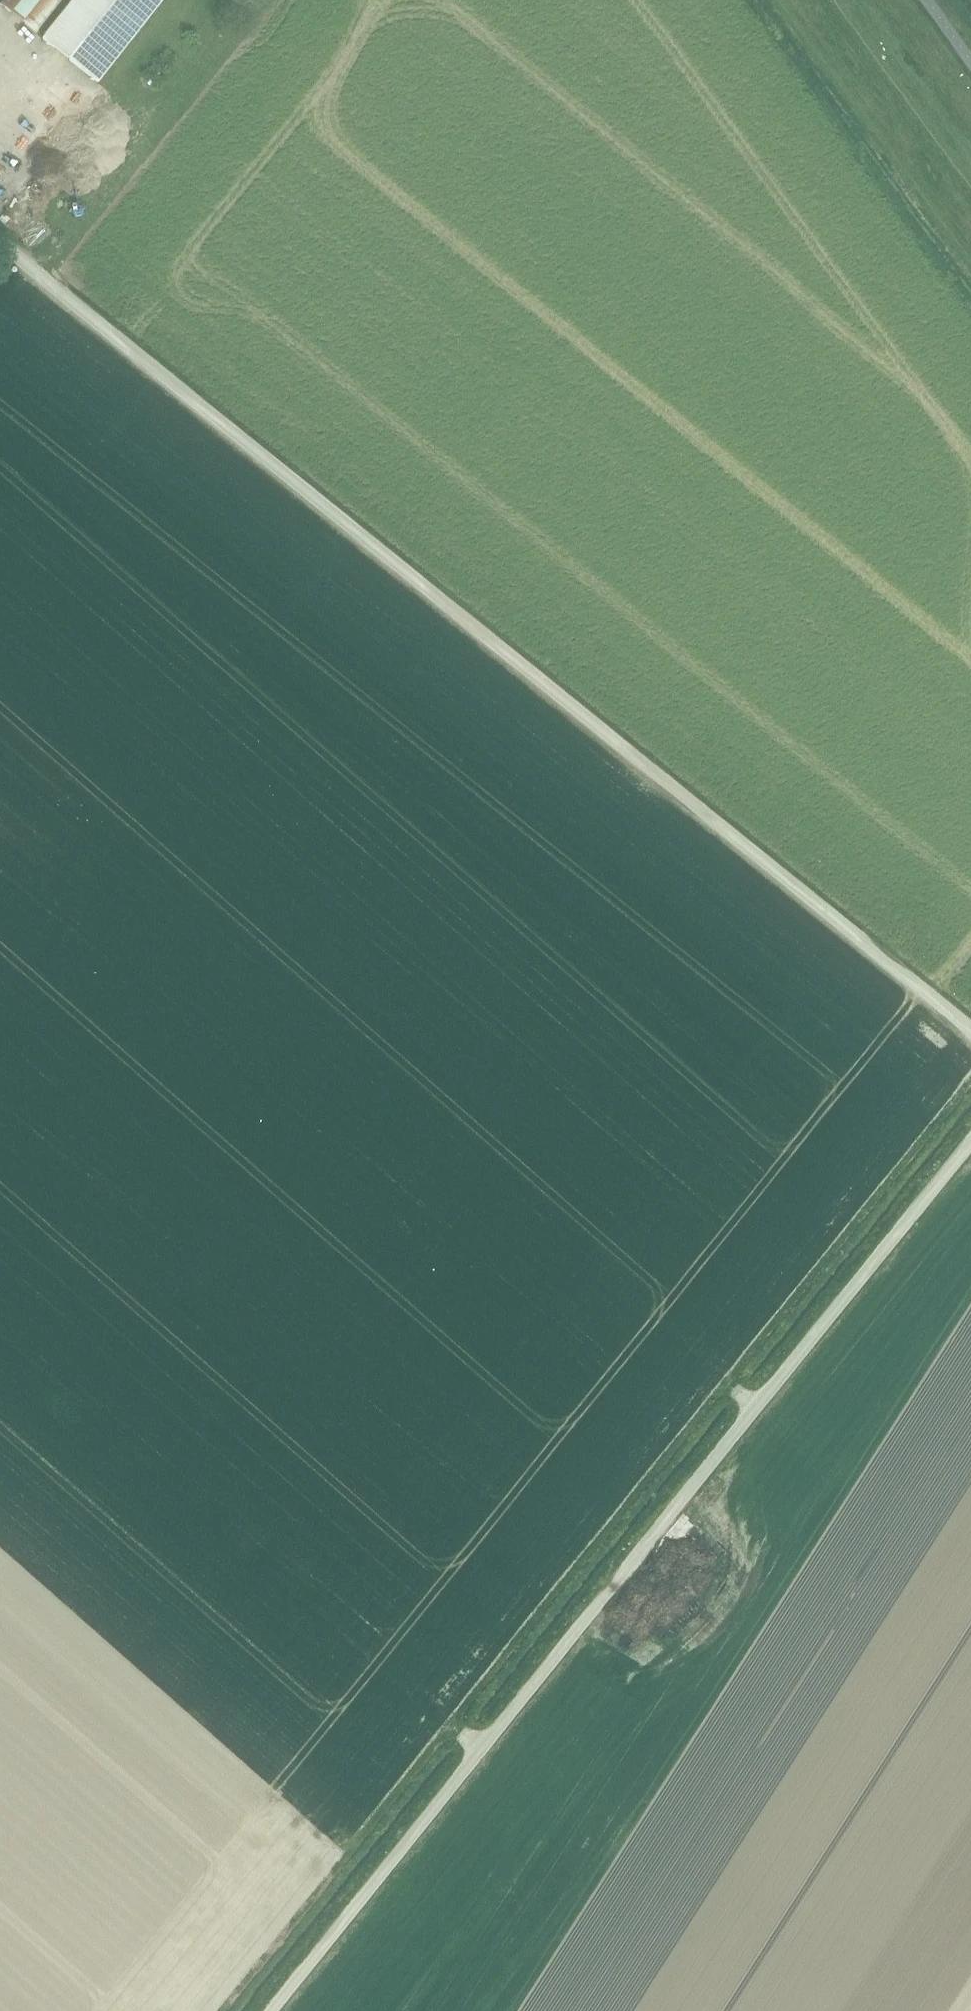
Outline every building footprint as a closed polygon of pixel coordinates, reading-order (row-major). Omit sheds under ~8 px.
[(0,2),(0,4),(37,33),(64,0),(2,0),(0,2)] [(44,40),(97,81),(161,0),(75,0),(44,40)]
